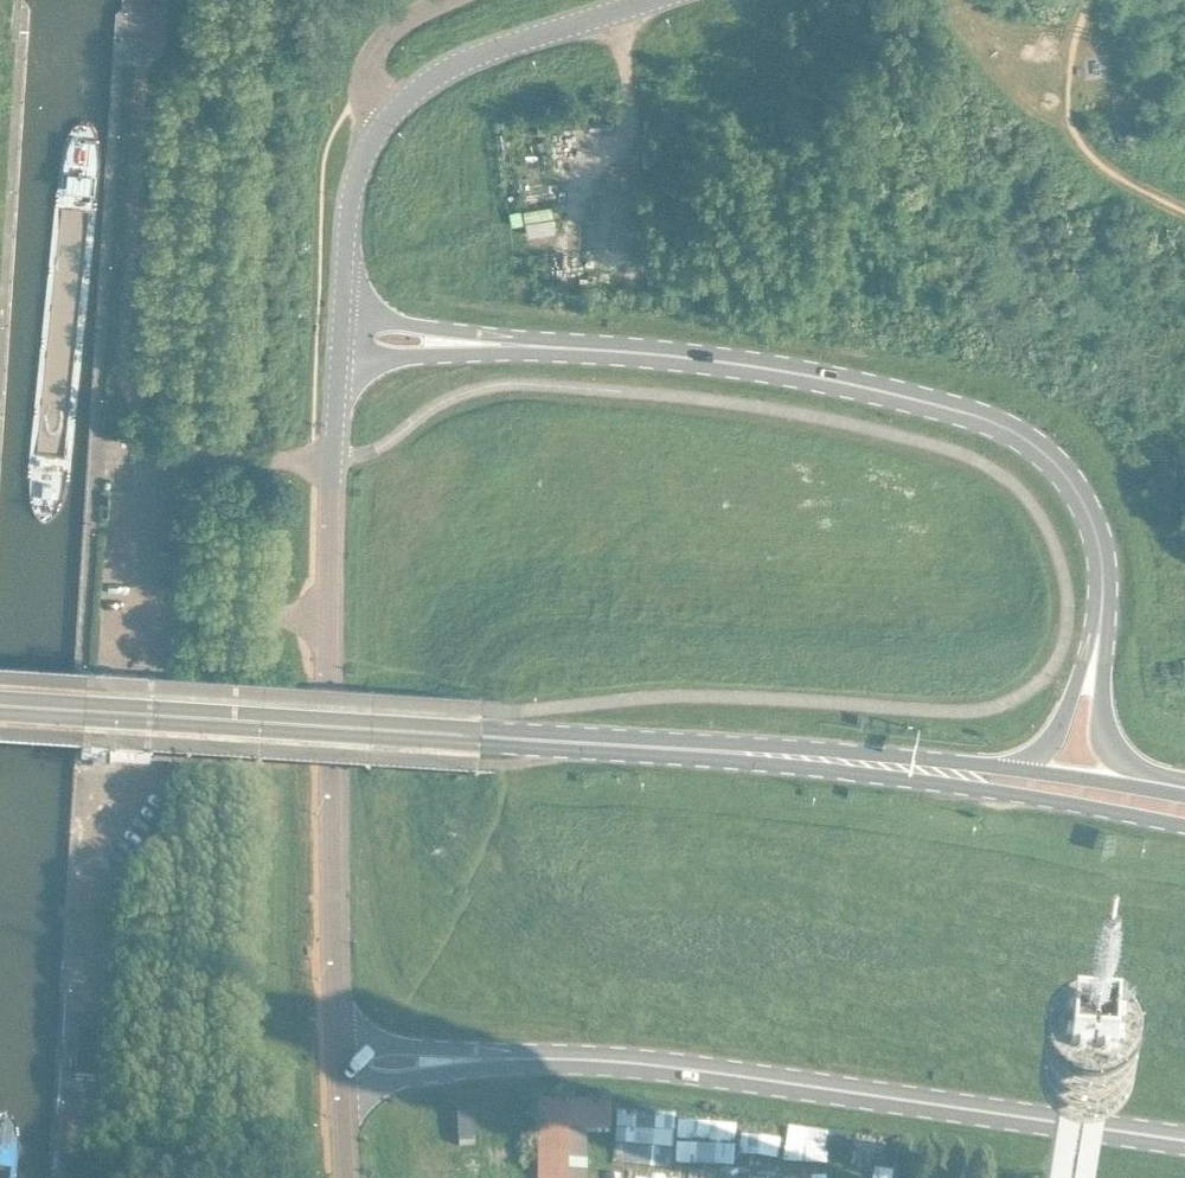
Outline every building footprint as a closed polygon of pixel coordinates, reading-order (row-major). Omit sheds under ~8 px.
[(549,1177),(579,1177),(579,1118),(621,1119),(621,1089),(579,1089),(550,1089),(549,1177)] [(469,1103),(470,1132),(486,1132),(485,1103),(469,1103)]
